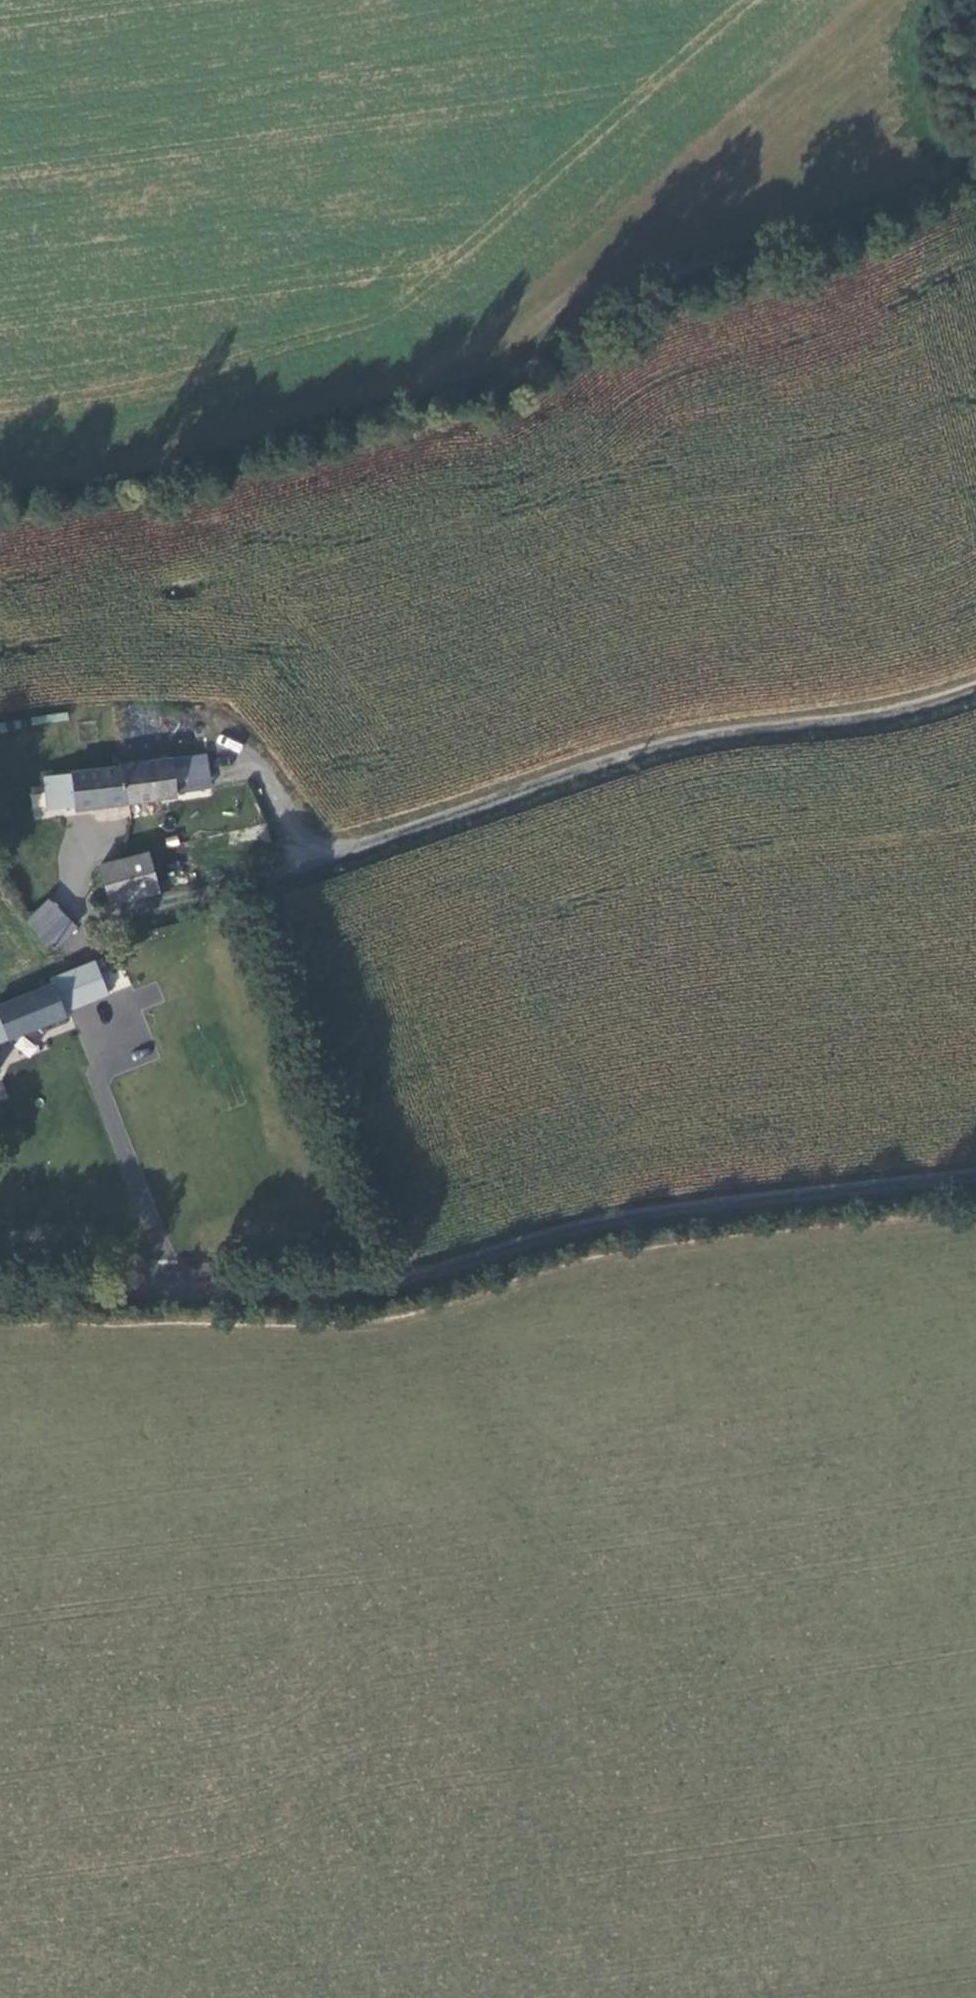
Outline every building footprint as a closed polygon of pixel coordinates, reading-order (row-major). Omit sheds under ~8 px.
[(176,783),(201,780),(196,751),(116,763),(117,765),(124,798),(177,793),(176,783)] [(74,806),(124,798),(117,765),(69,770),(42,774),(47,808),(74,804),(74,806)] [(100,862),(108,903),(132,897),(156,890),(149,853),(100,862)] [(46,934),(51,929),(56,933),(71,919),(74,916),(70,913),(58,904),(58,905),(52,899),(32,918),(46,934)] [(46,934),(58,946),(78,927),(71,919),(56,933),(51,929),(46,934)] [(0,1007),(0,1049),(69,1023),(58,989),(0,1007)]
